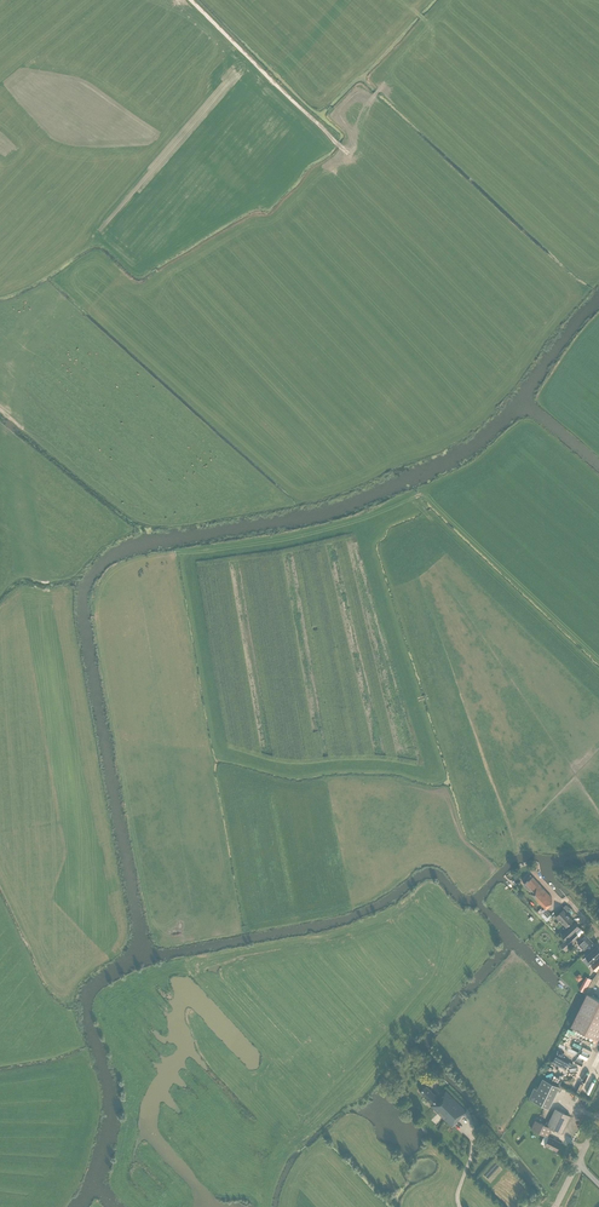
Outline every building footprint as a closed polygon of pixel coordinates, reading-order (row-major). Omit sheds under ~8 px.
[(546,909),(552,903),(552,898),(532,877),(528,881),(528,880),(524,884),(532,892),(531,893),(546,909)] [(566,926),(573,921),(563,910),(557,916),(566,926)] [(575,923),(562,935),(566,940),(575,932),(579,928),(575,923)] [(567,941),(570,944),(579,936),(576,933),(567,941)] [(589,949),(595,944),(593,942),(586,934),(577,942),(584,949),(587,947),(589,949)] [(585,956),(591,963),(594,960),(595,961),(590,965),(596,972),(598,969),(598,957),(598,956),(598,948),(597,946),(585,956)] [(586,977),(579,990),(581,991),(584,993),(591,980),(588,978),(586,977)] [(589,1038),(597,1042),(598,1038),(598,999),(587,993),(571,1026),(590,1036),(589,1038)] [(538,1086),(534,1084),(529,1096),(550,1105),(559,1083),(542,1075),(538,1086)] [(438,1098),(426,1086),(419,1092),(432,1104),(431,1105),(453,1127),(465,1115),(464,1114),(468,1110),(447,1089),(438,1098)] [(562,1134),(570,1116),(555,1109),(547,1126),(535,1120),(531,1128),(547,1136),(551,1129),(562,1134)] [(545,1145),(556,1151),(561,1143),(549,1137),(545,1145)]
